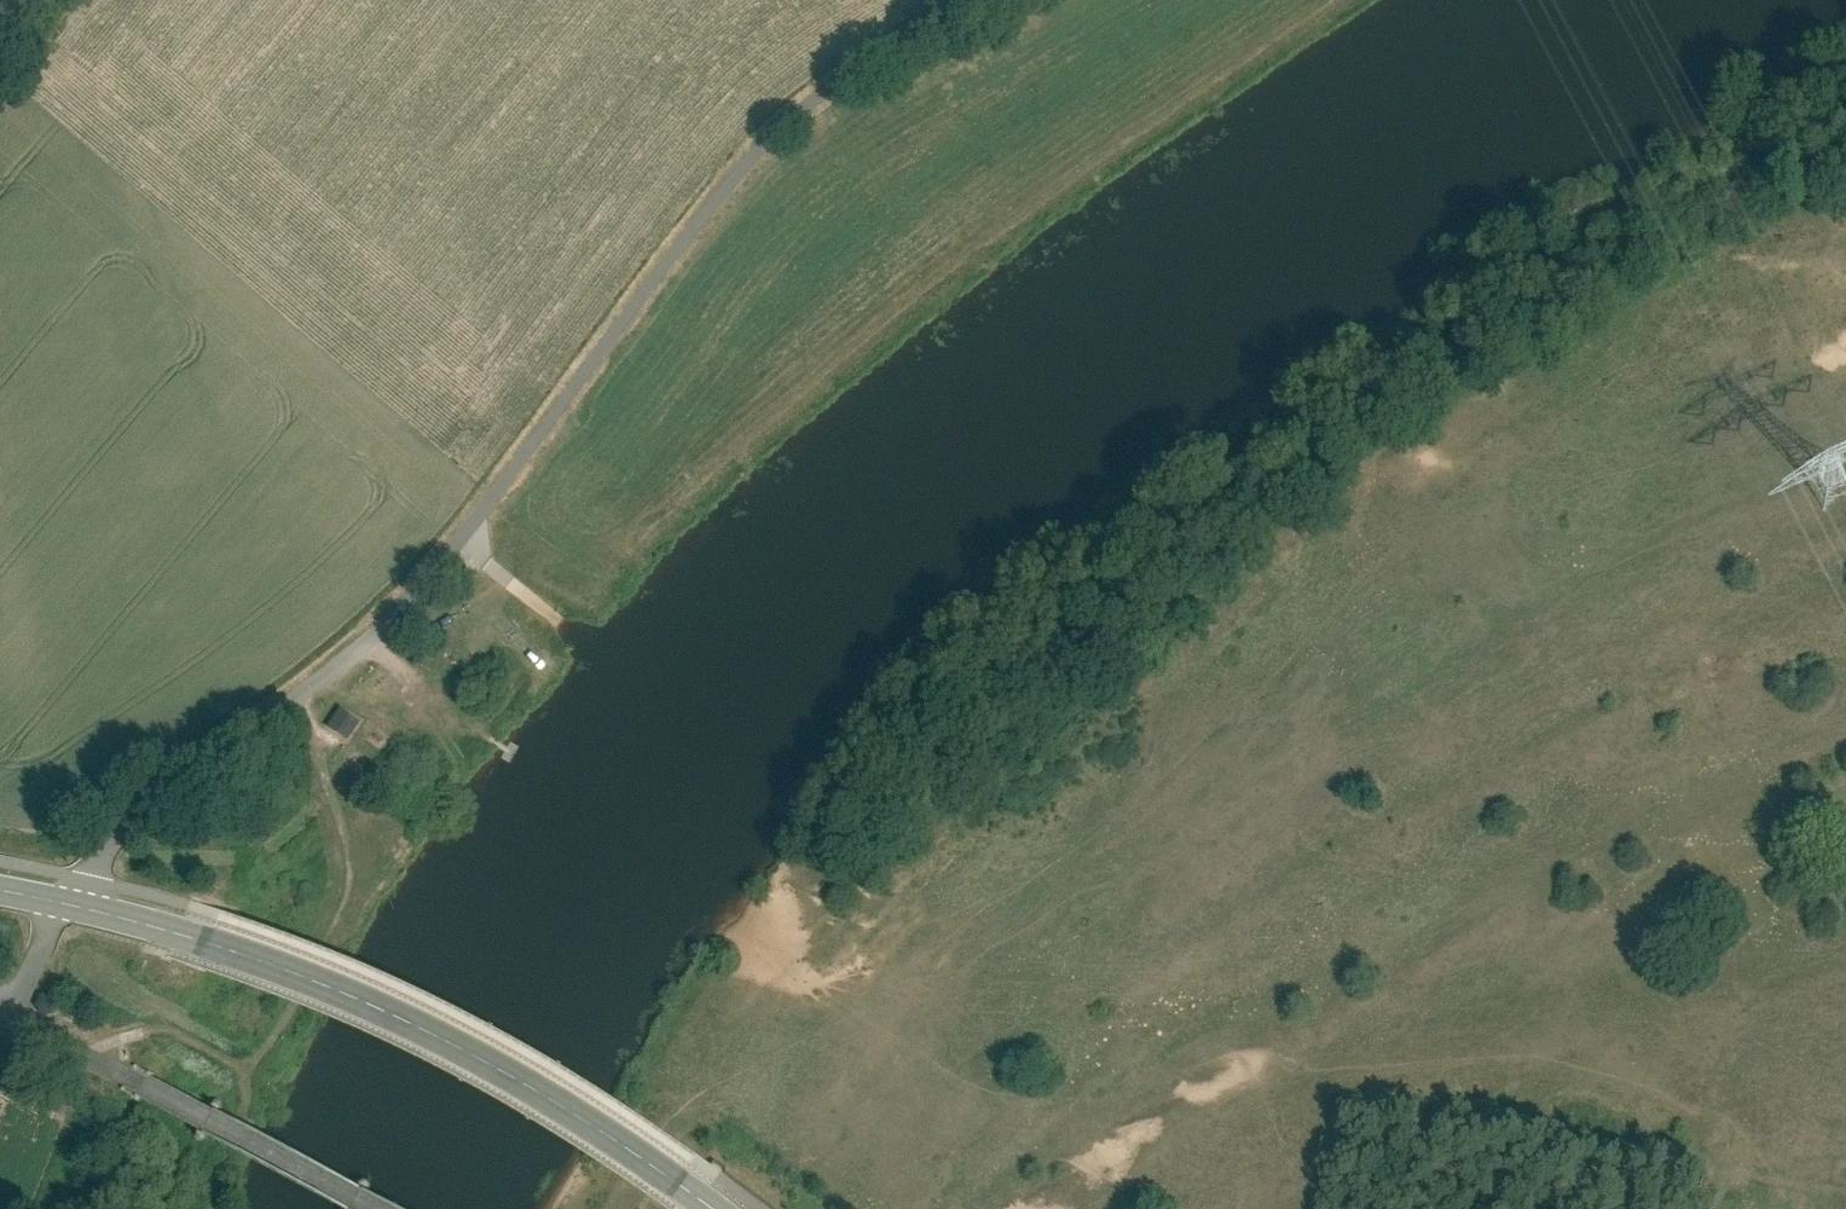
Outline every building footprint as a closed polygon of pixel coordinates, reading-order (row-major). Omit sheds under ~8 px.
[(359,722),(340,710),(328,728),(347,740),(359,722)] [(58,1015),(64,1003),(56,992),(43,993),(38,1005),(45,1016),(58,1015)]
